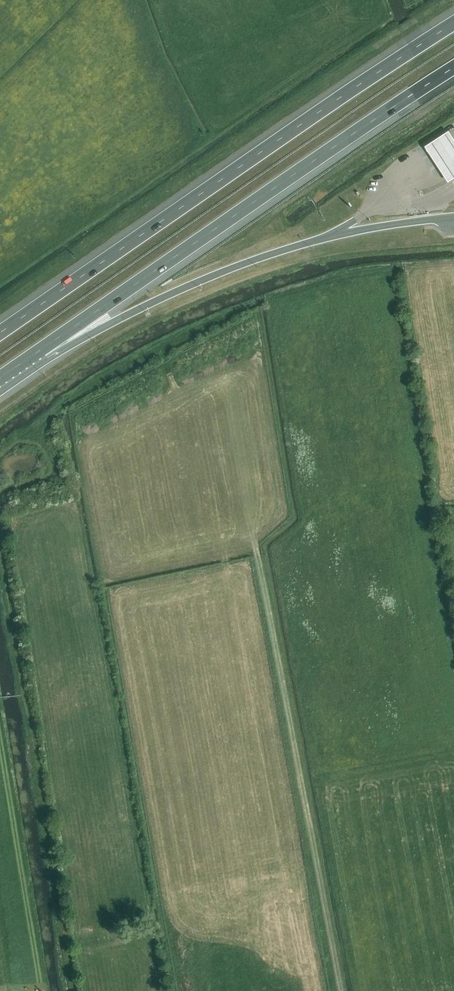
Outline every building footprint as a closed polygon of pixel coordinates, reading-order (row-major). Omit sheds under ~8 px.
[(424,149),(449,187),(453,184),(453,142),(448,134),(424,149)]
